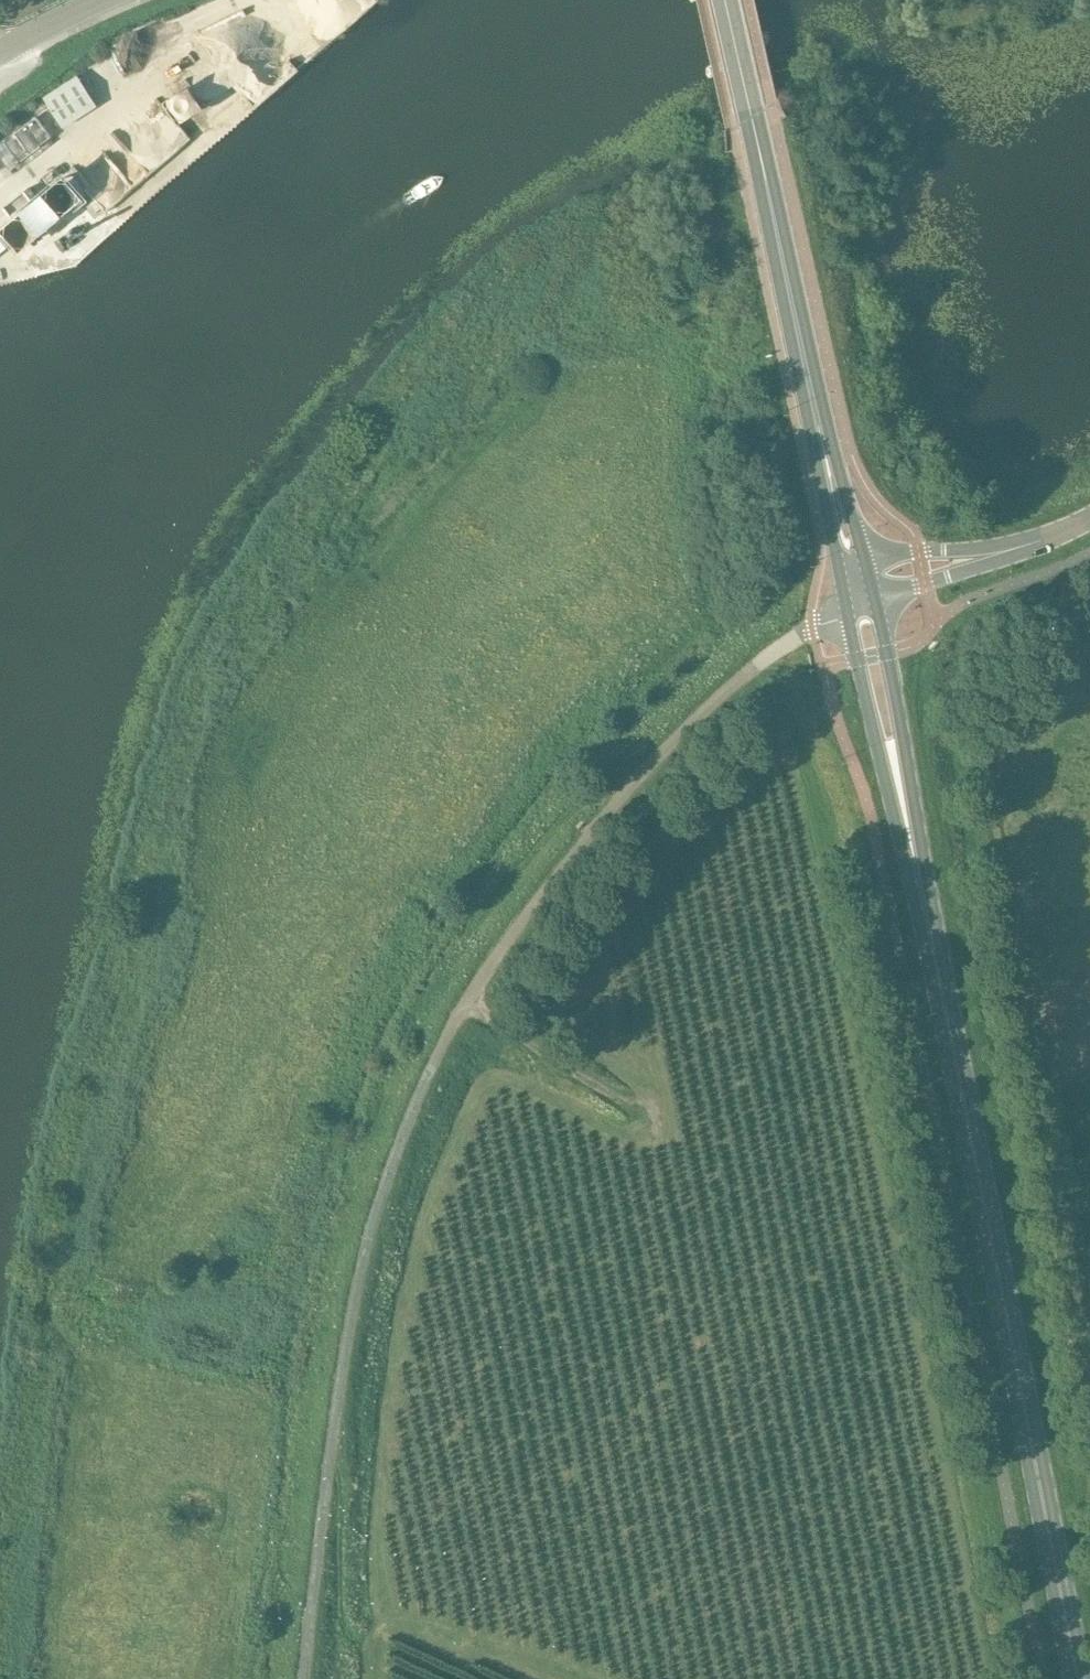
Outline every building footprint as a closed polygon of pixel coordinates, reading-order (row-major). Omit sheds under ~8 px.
[(63,128),(97,107),(77,76),(43,97),(63,128)] [(199,119),(218,104),(203,84),(183,100),(199,119)] [(0,144),(0,156),(10,168),(51,137),(36,117),(0,144)] [(13,217),(9,221),(37,252),(104,192),(72,157),(10,213),(13,217)]
